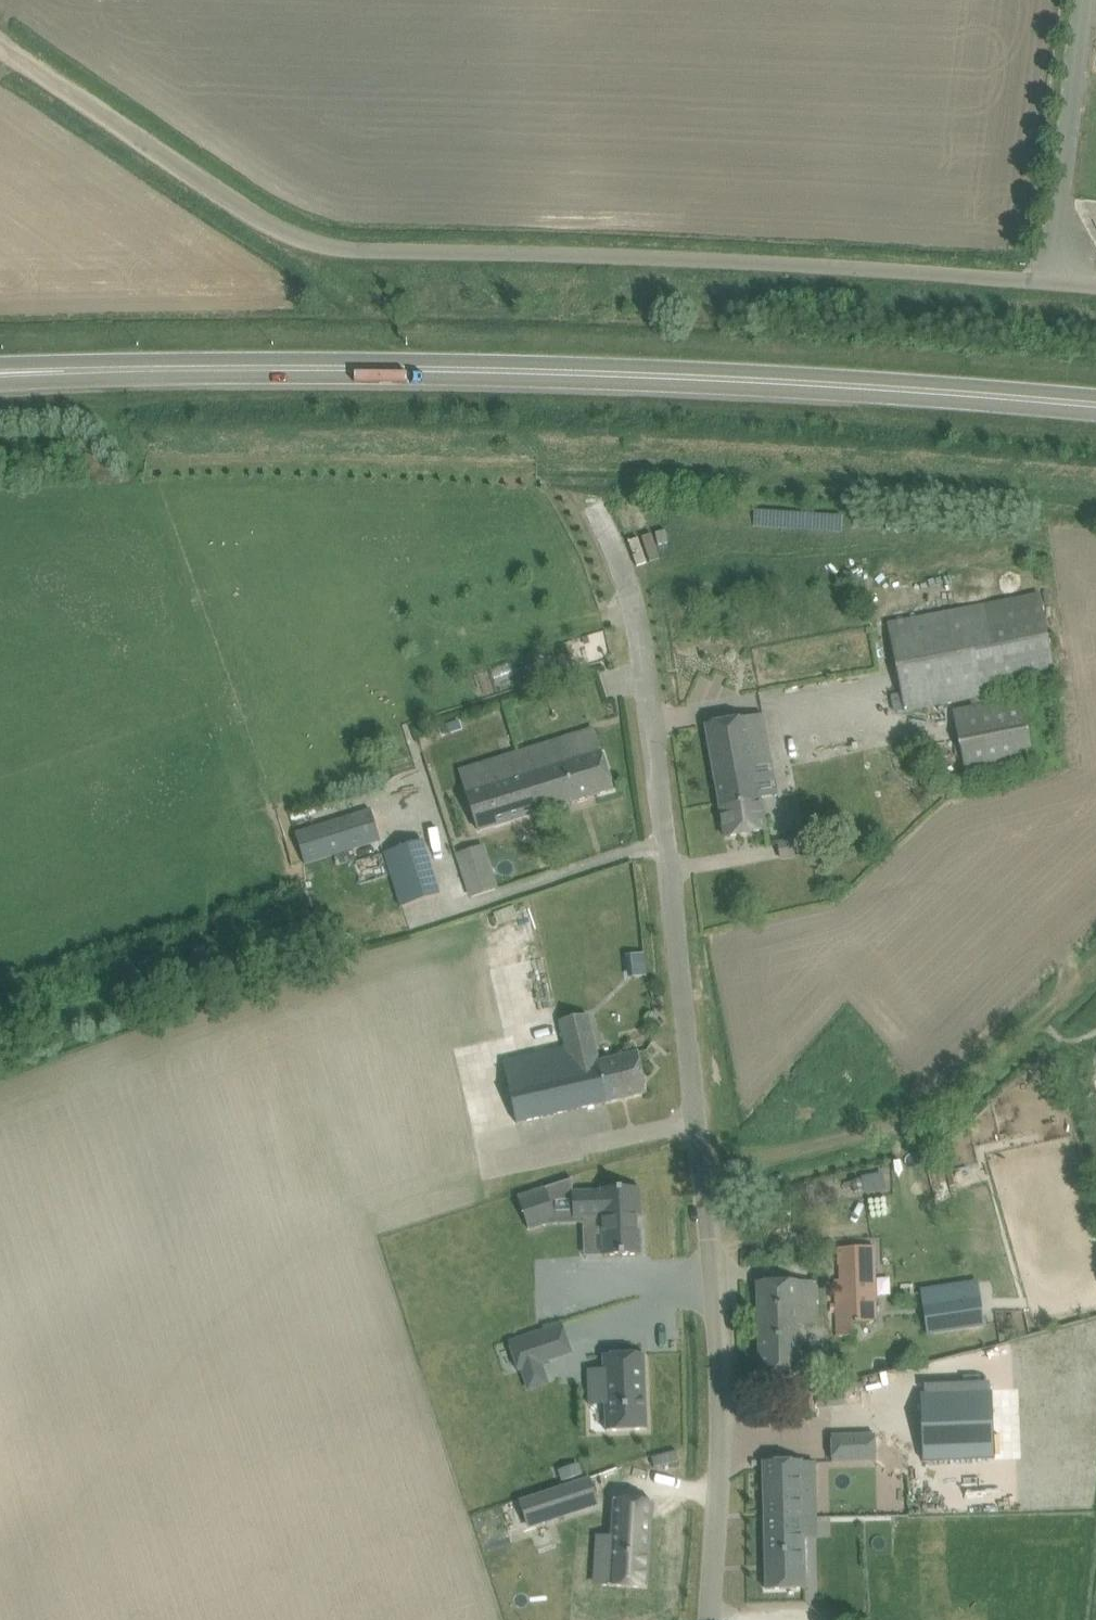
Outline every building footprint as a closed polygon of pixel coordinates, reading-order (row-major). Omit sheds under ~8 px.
[(888,624),(905,710),(1057,680),(1040,594),(888,624)] [(953,711),(966,775),(1035,762),(1022,698),(953,711)] [(731,721),(706,726),(726,837),(766,830),(761,800),(761,798),(756,771),(754,762),(771,759),(764,715),(762,716),(731,721)] [(459,718),(451,720),(455,732),(463,730),(459,718)] [(476,788),(467,790),(479,831),(614,789),(601,750),(569,760),(562,738),(470,767),(476,788)] [(373,808),(296,833),(306,865),(383,839),(373,808)] [(809,837),(779,842),(782,859),(812,854),(809,837)] [(383,854),(400,906),(441,892),(423,841),(383,854)] [(461,850),(468,881),(481,878),(483,888),(498,885),(488,843),(461,850)] [(632,976),(651,973),(648,951),(629,954),(632,976)] [(570,1067),(508,1081),(508,1084),(516,1121),(626,1097),(647,1092),(638,1052),(593,1062),(587,1037),(593,1036),(588,1015),(567,1020),(560,1021),(566,1049),(570,1067)] [(865,1176),(862,1177),(865,1190),(867,1189),(881,1187),(878,1174),(865,1176)] [(862,1179),(853,1180),(855,1192),(864,1190),(862,1179)] [(603,1186),(578,1187),(579,1213),(605,1212),(606,1251),(644,1249),(643,1225),(639,1225),(639,1211),(644,1210),(643,1182),(603,1184),(603,1186)] [(546,1188),(518,1197),(528,1226),(555,1217),(548,1196),(546,1188)] [(875,1320),(874,1246),(838,1248),(840,1279),(836,1279),(837,1337),(851,1337),(851,1321),(875,1320)] [(799,1327),(817,1326),(816,1280),(758,1282),(761,1378),(782,1377),(816,1376),(815,1352),(800,1352),(799,1327)] [(935,1297),(939,1333),(983,1328),(979,1292),(935,1297)] [(540,1331),(509,1342),(519,1370),(550,1360),(540,1331)] [(607,1392),(591,1392),(592,1416),(608,1415),(609,1441),(649,1439),(646,1364),(605,1366),(607,1392)] [(993,1390),(920,1393),(923,1459),(995,1457),(993,1390)] [(875,1434),(833,1435),(833,1462),(876,1461),(875,1434)] [(785,1461),(763,1462),(765,1519),(804,1518),(803,1495),(816,1494),(816,1462),(803,1462),(802,1461),(785,1461)] [(575,1466),(560,1470),(564,1481),(578,1477),(575,1466)] [(584,1479),(515,1502),(524,1526),(592,1504),(584,1479)] [(595,1559),(593,1599),(639,1601),(644,1515),(605,1513),(603,1559),(595,1559)] [(806,1588),(804,1518),(765,1519),(767,1589),(806,1588)]
